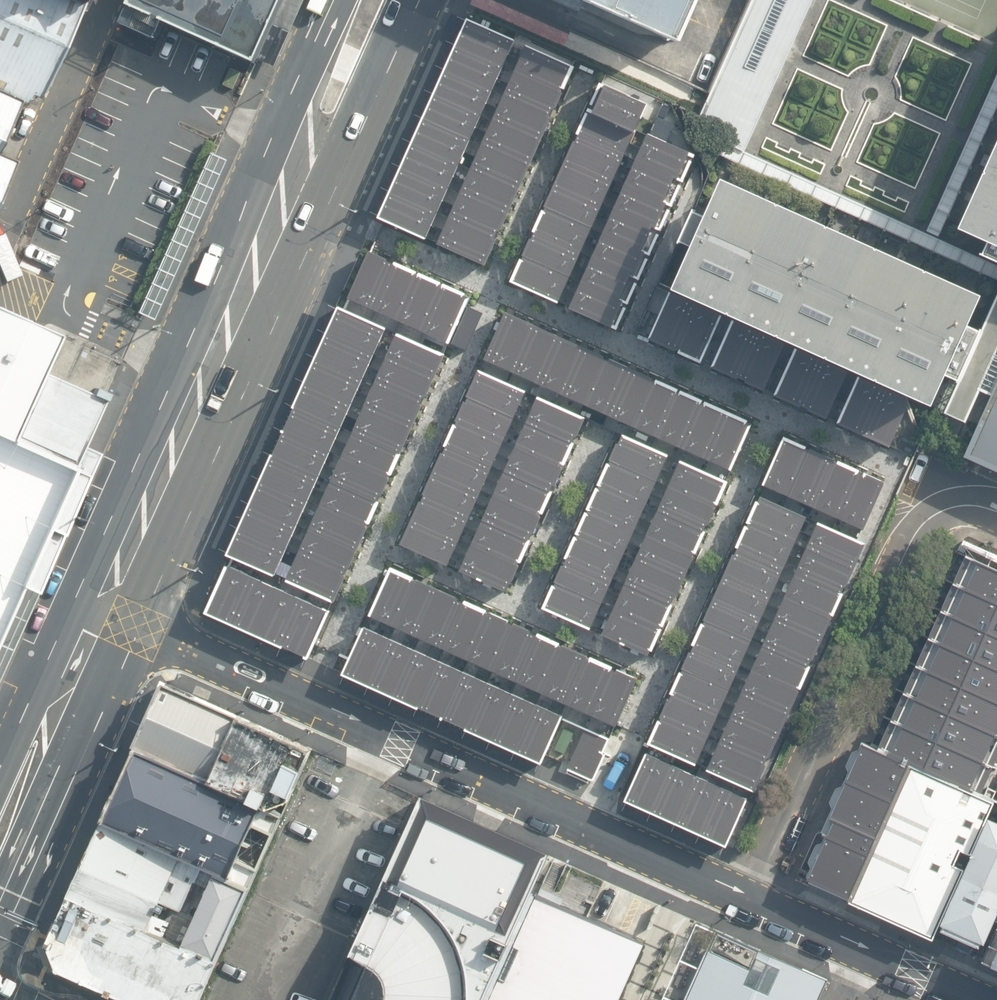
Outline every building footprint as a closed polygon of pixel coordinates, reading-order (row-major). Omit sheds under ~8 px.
[(24,108),(29,98),(37,102),(80,7),(65,0),(0,0),(0,97),(24,108)] [(171,35),(253,73),(261,76),(295,0),(125,0),(108,38),(111,39),(120,44),(152,58),(164,33),(171,35)] [(683,41),(701,0),(590,0),(683,41)] [(377,214),(425,236),(516,35),(467,13),(377,214)] [(435,241),(485,263),(575,62),(525,39),(435,241)] [(557,299),(647,99),(598,77),(508,277),(557,299)] [(13,107),(0,101),(0,135),(13,107)] [(695,149),(646,127),(567,304),(616,325),(695,149)] [(953,229),(996,249),(996,132),(953,229)] [(9,165),(0,161),(0,184),(9,165)] [(984,297),(721,182),(672,284),(933,402),(984,297)] [(345,296),(448,342),(471,291),(367,245),(345,296)] [(632,331),(887,443),(908,397),(654,283),(632,331)] [(378,325),(332,305),(225,545),(271,565),(378,325)] [(504,305),(480,356),(730,468),(753,417),(504,305)] [(20,583),(40,592),(62,541),(47,534),(50,528),(65,535),(101,454),(86,447),(109,395),(95,389),(92,396),(43,374),(59,338),(42,330),(0,311),(0,630),(20,583)] [(436,351),(391,331),(284,571),(330,592),(436,351)] [(436,561),(513,390),(466,369),(391,540),(436,561)] [(494,586),(570,415),(524,394),(448,566),(494,586)] [(973,455),(996,466),(996,399),(973,455)] [(782,431),(760,480),(862,526),(884,477),(782,431)] [(591,627),(668,454),(620,432),(544,604),(591,627)] [(652,649),(728,478),(682,458),(606,629),(652,649)] [(697,760),(806,513),(759,492),(649,739),(697,760)] [(865,540),(819,519),(709,765),(755,787),(865,540)] [(965,555),(880,747),(977,789),(996,744),(996,569),(965,555)] [(298,658),(321,608),(218,560),(195,611),(298,658)] [(380,566),(361,612),(605,719),(624,675),(380,566)] [(40,592),(20,583),(0,630),(0,679),(40,592)] [(356,623),(337,669),(531,755),(553,710),(356,623)] [(133,748),(209,783),(240,714),(165,680),(133,748)] [(240,714),(209,783),(263,808),(255,825),(276,834),(304,773),(315,749),(240,714)] [(752,792),(643,743),(615,803),(725,853),(752,792)] [(913,765),(862,744),(801,879),(851,902),(913,765)] [(209,783),(133,748),(101,821),(103,823),(181,858),(216,873),(230,880),(255,825),(263,808),(209,783)] [(991,800),(913,765),(851,902),(929,937),(934,926),(984,814),(991,800)] [(416,797),(327,999),(479,999),(527,890),(544,853),(416,797)] [(984,814),(934,926),(979,946),(996,906),(996,820),(984,814)] [(181,858),(103,823),(70,896),(149,931),(158,911),(164,913),(167,905),(181,911),(195,881),(174,872),(181,858)] [(216,873),(184,946),(218,961),(252,889),(230,880),(216,873)] [(527,890),(479,999),(615,999),(643,939),(527,890)] [(70,896),(47,944),(57,969),(125,999),(201,999),(218,961),(184,946),(149,931),(70,896)] [(979,959),(996,967),(996,917),(979,959)] [(715,933),(685,999),(824,999),(832,982),(715,933)]
